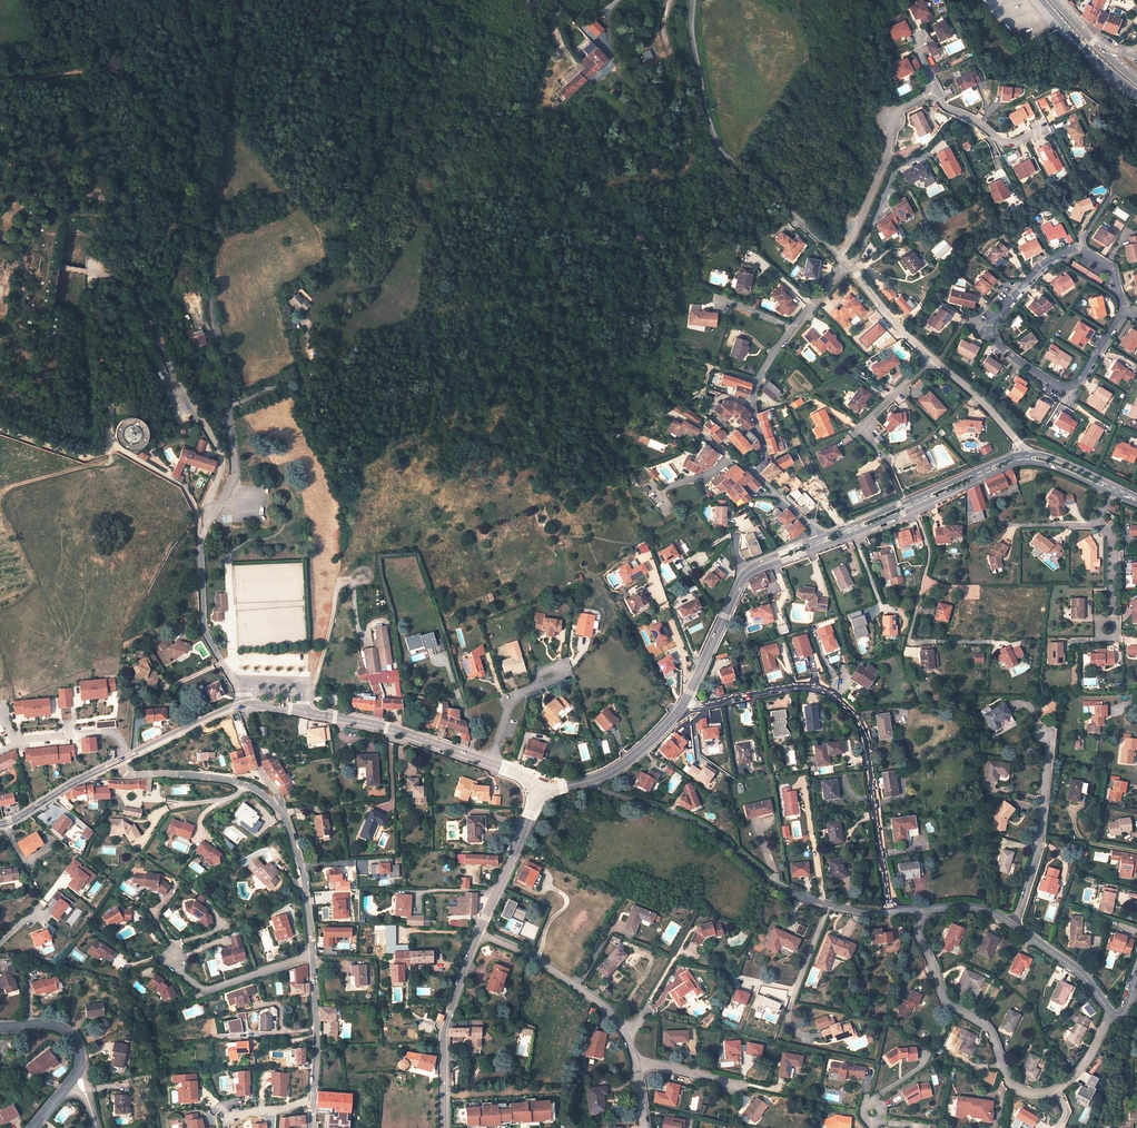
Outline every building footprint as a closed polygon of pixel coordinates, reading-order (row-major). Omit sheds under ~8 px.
[(912,19),(917,17),(920,24),(931,19),(930,17),(927,11),(925,13),(918,0),(914,0),(905,5),(912,19)] [(1104,12),(1109,0),(1104,0),(1102,5),(1100,10),(1104,12)] [(1092,1),(1091,6),(1090,6),(1091,6),(1093,7),(1100,10),(1102,5),(1093,1),(1092,1)] [(1088,12),(1091,6),(1090,6),(1091,6),(1087,4),(1086,5),(1082,13),(1081,15),(1081,16),(1090,21),(1091,21),(1093,15),(1091,13),(1088,12)] [(1116,15),(1120,17),(1122,9),(1114,6),(1111,8),(1108,14),(1113,15),(1113,14),(1115,15),(1115,16),(1116,17),(1116,15)] [(1094,23),(1094,25),(1114,33),(1117,25),(1120,26),(1122,19),(1119,18),(1120,17),(1116,15),(1116,17),(1115,16),(1115,15),(1113,14),(1113,15),(1108,14),(1104,12),(1100,10),(1093,7),(1091,13),(1093,15),(1091,21),(1094,23)] [(603,29),(593,19),(587,25),(597,35),(603,29)] [(890,38),(900,33),(902,37),(907,34),(900,19),(884,27),(890,38)] [(948,36),(940,20),(930,26),(937,41),(948,36)] [(923,45),(927,52),(934,49),(931,41),(923,45)] [(594,43),(585,51),(589,55),(583,60),(586,63),(583,65),(585,68),(577,74),(575,71),(566,80),(568,83),(559,92),(565,98),(566,99),(608,60),(600,50),(594,43)] [(894,77),(907,71),(908,73),(916,69),(911,59),(904,62),(902,58),(888,65),(894,77)] [(970,70),(952,79),(956,89),(966,84),(966,86),(976,81),(970,70)] [(559,82),(551,74),(545,80),(553,89),(559,82)] [(1016,88),(995,86),(993,95),(997,96),(997,99),(1005,100),(1006,100),(1006,98),(1010,98),(1011,97),(1010,96),(1013,94),(1016,95),(1016,88)] [(1066,109),(1058,94),(1057,95),(1055,91),(1047,95),(1049,99),(1047,100),(1055,115),(1066,109)] [(559,92),(556,95),(563,101),(565,98),(559,92)] [(1018,107),(1005,114),(1010,124),(1019,120),(1017,117),(1021,115),(1022,117),(1029,113),(1023,102),(1017,105),(1018,107)] [(587,117),(581,112),(577,117),(582,122),(587,117)] [(927,132),(917,112),(907,117),(917,137),(927,132)] [(1062,126),(1069,140),(1071,138),(1071,146),(1078,146),(1078,134),(1074,127),(1075,127),(1073,121),(1075,120),(1071,113),(1064,116),(1068,123),(1062,126)] [(1046,152),(1048,156),(1050,156),(1052,155),(1046,142),(1043,144),(1044,148),(1046,147),(1048,151),(1046,152)] [(1048,156),(1046,152),(1048,151),(1046,147),(1044,148),(1043,144),(1033,149),(1040,164),(1041,164),(1046,173),(1058,167),(1052,155),(1050,156),(1048,156)] [(940,164),(948,179),(958,174),(959,170),(947,148),(936,154),(941,164),(940,164)] [(1037,169),(1030,156),(1017,163),(1018,165),(1010,169),(1015,179),(1023,175),(1022,173),(1030,169),(1031,172),(1037,169)] [(926,173),(921,163),(902,174),(907,184),(919,178),(920,181),(923,180),(931,176),(930,175),(927,176),(926,173)] [(926,186),(934,182),(931,176),(923,180),(926,186)] [(984,184),(988,193),(987,193),(991,202),(1003,197),(999,188),(1001,188),(997,179),(984,184)] [(1080,212),(1092,208),(1088,198),(1076,202),(1070,217),(1078,221),(1081,215),(1080,212)] [(896,210),(891,213),(892,214),(896,223),(912,215),(904,200),(896,204),(897,207),(895,208),(896,210)] [(896,223),(892,214),(882,220),(883,221),(876,224),(884,239),(895,233),(892,227),(897,224),(896,223)] [(69,220),(41,215),(24,311),(51,316),(53,305),(60,268),(67,232),(69,220)] [(1056,222),(1049,226),(1050,227),(1042,231),(1050,245),(1058,241),(1057,240),(1064,236),(1056,222)] [(1113,234),(1107,230),(1106,231),(1106,232),(1104,230),(1103,233),(1102,232),(1097,229),(1092,238),(1103,245),(1106,241),(1107,242),(1108,241),(1110,242),(1113,236),(1112,236),(1113,234)] [(781,232),(776,240),(786,247),(782,252),(792,259),(804,243),(797,238),(795,241),(781,232)] [(1070,234),(1065,236),(1069,243),(1073,241),(1070,234)] [(1129,262),(1136,260),(1136,235),(1129,237),(1131,244),(1124,246),(1129,262)] [(1032,255),(1039,251),(1034,240),(1026,244),(1026,243),(1018,247),(1023,257),(1031,253),(1032,255)] [(1001,258),(1003,255),(1005,256),(1009,251),(998,242),(990,252),(992,254),(994,256),(990,261),(999,268),(1004,261),(1001,258)] [(923,265),(911,249),(900,257),(912,274),(923,265)] [(820,260),(807,258),(804,275),(816,277),(820,260)] [(753,266),(741,264),(736,287),(749,290),(753,266)] [(987,272),(982,278),(981,278),(977,281),(979,283),(974,289),(983,296),(988,290),(987,289),(990,286),(991,287),(996,280),(987,272)] [(1102,283),(1104,279),(1091,272),(1089,276),(1102,283)] [(1062,277),(1056,282),(1055,280),(1050,283),(1059,294),(1073,283),(1066,274),(1062,277)] [(786,288),(781,284),(771,295),(780,303),(784,306),(782,309),(788,315),(796,305),(790,300),(792,298),(786,294),(784,291),(786,288)] [(197,289),(181,295),(188,314),(204,308),(197,289)] [(952,290),(949,301),(961,304),(961,306),(972,309),(975,296),(952,290)] [(304,301),(298,294),(291,301),(297,307),(299,305),(304,310),(310,305),(305,300),(304,301)] [(847,319),(854,312),(858,315),(864,308),(849,294),(844,299),(845,300),(848,303),(845,305),(839,312),(841,313),(839,315),(842,319),(846,323),(847,324),(849,321),(847,319)] [(1041,296),(1035,304),(1033,302),(1029,307),(1039,317),(1044,312),(1045,313),(1052,305),(1041,296)] [(1103,306),(1100,296),(1089,299),(1094,318),(1104,316),(1101,306),(1103,306)] [(760,299),(755,297),(751,307),(756,309),(760,299)] [(861,318),(867,311),(864,308),(858,315),(861,318)] [(932,318),(927,326),(938,332),(943,324),(945,325),(950,317),(939,310),(934,319),(932,318)] [(717,313),(691,311),(690,322),(702,323),(702,325),(716,326),(717,313)] [(837,318),(845,326),(847,324),(846,323),(842,319),(839,315),(837,318)] [(290,323),(292,332),(300,330),(297,321),(290,323)] [(1074,330),(1076,331),(1078,332),(1072,341),(1082,347),(1088,339),(1089,339),(1094,331),(1084,325),(1079,322),(1074,330)] [(834,335),(829,329),(822,335),(824,337),(827,334),(831,338),(834,335)] [(1136,342),(1136,333),(1131,329),(1126,337),(1128,338),(1123,346),(1132,351),(1136,342)] [(203,330),(194,333),(197,345),(198,345),(199,348),(201,347),(201,344),(206,343),(203,330)] [(824,337),(820,341),(809,330),(802,336),(809,344),(810,343),(816,350),(818,348),(822,352),(825,349),(829,353),(838,345),(831,338),(827,334),(824,337)] [(1030,333),(1018,342),(1025,351),(1037,341),(1030,333)] [(748,341),(736,337),(731,356),(743,359),(744,354),(747,345),(748,341)] [(970,346),(962,341),(955,353),(971,363),(977,353),(969,348),(970,346)] [(979,349),(971,344),(970,346),(969,348),(977,353),(979,349)] [(836,356),(840,351),(840,348),(838,345),(829,353),(831,355),(836,356)] [(1051,358),(1060,363),(1059,364),(1066,368),(1072,358),(1057,349),(1058,348),(1052,345),(1044,357),(1050,360),(1051,358)] [(883,368),(887,366),(888,368),(899,362),(893,352),(874,363),(876,366),(872,368),(878,378),(886,373),(883,368)] [(1002,366),(988,357),(981,367),(995,377),(1002,366)] [(1108,379),(1117,385),(1122,377),(1128,381),(1133,373),(1114,362),(1110,369),(1111,370),(1113,371),(1108,379)] [(721,382),(735,387),(733,395),(737,396),(738,394),(747,396),(752,384),(723,374),(721,382)] [(1015,384),(1010,393),(1014,396),(1012,400),(1013,402),(1017,405),(1020,399),(1026,390),(1023,388),(1026,383),(1016,378),(1013,383),(1015,384)] [(768,382),(762,389),(775,400),(781,394),(779,392),(781,389),(772,381),(769,383),(768,382)] [(864,402),(871,393),(861,386),(847,403),(855,409),(861,402),(863,403),(864,402)] [(1099,387),(1094,395),(1096,397),(1090,406),(1100,412),(1110,394),(1099,387)] [(919,400),(933,415),(943,407),(939,403),(941,401),(930,389),(919,400)] [(1133,403),(1132,403),(1128,412),(1136,415),(1136,395),(1133,403)] [(793,408),(804,402),(801,397),(790,403),(793,408)] [(723,400),(720,404),(732,413),(737,419),(742,412),(748,417),(751,413),(744,407),(734,401),(723,400)] [(936,417),(947,407),(941,401),(939,403),(943,407),(933,415),(936,417)] [(1040,401),(1035,409),(1036,410),(1032,417),(1041,422),(1050,407),(1040,401)] [(676,402),(675,409),(698,423),(701,418),(694,414),(695,412),(687,407),(685,410),(681,408),(682,406),(676,402)] [(719,414),(726,420),(732,413),(720,404),(719,402),(713,409),(719,414)] [(861,402),(855,409),(858,411),(861,406),(862,407),(866,403),(864,402),(863,403),(861,402)] [(119,415),(131,410),(128,403),(116,408),(119,415)] [(828,419),(823,409),(811,415),(816,426),(817,425),(823,436),(830,432),(828,428),(831,427),(827,420),(828,419)] [(773,439),(772,435),(767,420),(765,411),(757,413),(760,423),(768,446),(769,451),(777,448),(778,451),(783,448),(780,440),(775,443),(773,439)] [(886,417),(890,420),(886,425),(890,429),(898,422),(910,421),(909,411),(892,412),(890,414),(889,414),(886,417)] [(737,419),(741,422),(740,423),(743,425),(744,424),(746,426),(747,427),(750,428),(753,424),(748,417),(742,412),(737,419)] [(718,428),(718,427),(719,428),(726,420),(719,414),(712,421),(709,418),(704,424),(703,427),(711,434),(718,443),(721,441),(727,435),(723,430),(722,431),(718,428)] [(1055,425),(1070,434),(1077,423),(1069,419),(1068,420),(1061,415),(1055,425)] [(147,426),(146,424),(145,422),(141,419),(139,418),(137,417),(135,416),(133,416),(130,416),(126,418),(123,419),(121,421),(120,423),(118,425),(117,428),(117,430),(117,433),(117,436),(118,438),(119,440),(121,442),(123,444),(125,446),(127,447),(132,448),(135,448),(137,447),(140,446),(142,445),(144,443),(145,442),(146,440),(148,438),(148,435),(148,431),(147,426)] [(966,432),(980,432),(981,420),(964,419),(954,424),(957,432),(961,430),(963,433),(966,432)] [(683,436),(685,433),(690,435),(692,432),(696,434),(699,429),(683,422),(681,426),(672,422),(667,432),(679,438),(681,434),(683,436)] [(1092,424),(1081,442),(1090,448),(1095,439),(1098,440),(1103,431),(1092,424)] [(727,436),(742,453),(751,445),(750,444),(743,437),(735,429),(727,436)] [(756,437),(749,431),(743,437),(750,444),(756,437)] [(757,439),(756,437),(750,444),(751,445),(754,448),(755,449),(759,445),(757,439)] [(205,441),(199,439),(197,447),(203,448),(205,441)] [(1126,446),(1127,443),(1122,440),(1116,443),(1113,451),(1119,454),(1120,454),(1119,456),(1133,462),(1136,452),(1136,449),(1130,446),(1129,447),(1126,446)] [(711,449),(705,444),(699,453),(698,454),(706,458),(711,449)] [(835,445),(817,453),(823,466),(833,462),(830,458),(839,454),(835,445)] [(980,449),(982,455),(993,451),(990,445),(980,449)] [(932,464),(927,451),(921,453),(920,450),(917,451),(915,446),(904,450),(908,459),(909,459),(911,463),(914,462),(915,465),(914,466),(916,470),(922,473),(926,471),(929,465),(932,464)] [(182,448),(180,460),(173,472),(174,477),(178,480),(179,477),(185,462),(192,464),(195,454),(195,452),(182,448)] [(698,464),(707,468),(714,459),(717,461),(719,461),(723,456),(712,448),(711,449),(706,458),(698,454),(698,455),(695,459),(693,461),(698,464)] [(780,469),(793,462),(788,453),(771,462),(760,474),(768,481),(780,469)] [(839,454),(830,458),(833,462),(842,457),(841,453),(839,454)] [(201,456),(195,454),(192,464),(213,470),(217,461),(201,456)] [(693,461),(695,459),(689,456),(684,466),(695,471),(698,464),(693,461)] [(723,493),(732,485),(733,486),(744,476),(741,474),(743,471),(735,465),(724,476),(722,475),(712,483),(717,488),(723,493)] [(648,472),(653,479),(658,475),(653,468),(648,472)] [(984,482),(988,494),(1006,487),(1006,486),(1012,484),(1016,482),(1011,469),(984,482)] [(759,483),(746,470),(745,476),(744,476),(733,486),(731,487),(735,492),(741,487),(746,483),(752,489),(754,488),(758,483),(759,483)] [(877,492),(868,473),(857,478),(866,497),(877,492)] [(975,514),(985,510),(977,485),(967,491),(970,501),(975,513),(975,514)] [(726,493),(730,498),(734,503),(740,497),(735,492),(731,487),(726,493)] [(741,487),(735,492),(740,497),(746,493),(741,487)] [(196,490),(191,493),(197,505),(200,498),(196,490)] [(1073,504),(1071,496),(1065,497),(1064,495),(1061,496),(1053,490),(1047,498),(1051,502),(1052,506),(1050,509),(1052,518),(1060,516),(1060,515),(1065,514),(1064,510),(1061,508),(1060,504),(1062,504),(1064,505),(1073,504)] [(740,497),(745,502),(750,498),(746,493),(740,497)] [(725,525),(725,524),(727,524),(727,518),(727,513),(725,513),(725,505),(724,505),(724,500),(718,500),(718,505),(714,505),(714,524),(721,524),(721,525),(725,525)] [(775,519),(779,524),(782,521),(785,524),(783,526),(787,529),(793,524),(790,520),(794,516),(787,508),(782,513),(775,519)] [(778,509),(769,519),(772,522),(775,519),(782,513),(778,509)] [(787,529),(793,536),(790,539),(792,542),(808,535),(802,529),(803,528),(802,527),(804,526),(798,519),(797,520),(793,524),(787,529)] [(948,528),(943,528),(943,529),(935,529),(935,540),(938,540),(938,544),(944,544),(944,540),(950,540),(950,538),(959,538),(960,528),(954,528),(954,527),(948,527),(948,528)] [(911,529),(895,534),(899,547),(914,542),(914,543),(922,541),(918,530),(912,532),(911,529)] [(755,532),(745,535),(748,548),(741,550),(744,558),(761,553),(755,532)] [(1052,546),(1039,534),(1031,544),(1036,548),(1031,554),(1037,559),(1041,553),(1048,559),(1051,556),(1053,558),(1061,549),(1055,543),(1052,546)] [(1085,565),(1087,564),(1088,569),(1094,569),(1094,566),(1099,566),(1098,559),(1094,559),(1094,556),(1095,556),(1096,547),(1092,541),(1090,541),(1088,537),(1076,544),(1079,549),(1081,547),(1082,550),(1082,560),(1085,560),(1085,565)] [(676,542),(672,545),(659,552),(664,562),(677,555),(678,556),(682,553),(676,542)] [(1007,547),(998,542),(994,550),(992,549),(990,556),(993,557),(990,562),(992,569),(1002,567),(1000,559),(999,558),(1001,554),(1002,555),(1007,547)] [(880,556),(885,580),(891,578),(892,585),(903,583),(902,576),(897,577),(895,570),(893,571),(890,554),(889,549),(879,551),(880,556)] [(627,573),(632,568),(626,562),(621,567),(627,573)] [(843,565),(832,570),(837,580),(836,581),(841,590),(851,585),(846,576),(848,575),(843,565)] [(724,575),(716,569),(711,575),(710,573),(704,581),(711,588),(718,580),(719,581),(724,575)] [(761,587),(775,581),(771,571),(763,574),(747,582),(752,593),(760,589),(761,590),(763,589),(761,587)] [(826,611),(827,600),(816,598),(813,595),(814,589),(803,587),(802,590),(798,590),(798,592),(797,591),(796,596),(799,597),(802,600),(806,601),(808,603),(805,605),(809,609),(808,611),(814,612),(814,610),(826,611)] [(648,603),(642,592),(628,599),(634,610),(648,603)] [(225,611),(224,593),(216,594),(217,608),(214,609),(214,621),(222,620),(221,611),(225,611)] [(697,599),(678,608),(683,617),(689,614),(690,615),(695,613),(695,611),(701,608),(697,599)] [(1077,616),(1083,616),(1083,611),(1082,610),(1082,608),(1083,608),(1083,599),(1071,599),(1071,608),(1070,608),(1070,619),(1077,619),(1077,616)] [(763,607),(751,611),(753,618),(761,615),(762,619),(766,617),(768,623),(773,621),(768,602),(762,604),(763,607)] [(950,607),(938,604),(935,619),(946,622),(950,607)] [(560,632),(561,622),(544,619),(544,615),(535,614),(534,620),(537,621),(536,631),(542,632),(543,630),(547,631),(547,632),(546,636),(554,637),(555,632),(560,632)] [(594,617),(580,614),(576,635),(590,637),(592,628),(589,628),(591,622),(593,622),(594,617)] [(893,616),(882,617),(883,636),(896,635),(895,626),(893,626),(893,616)] [(786,624),(777,627),(780,635),(789,632),(786,624)] [(832,632),(829,625),(818,630),(820,635),(819,635),(826,652),(836,648),(832,640),(830,633),(832,632)] [(432,632),(420,636),(423,647),(424,650),(436,645),(432,632)] [(420,636),(419,633),(405,638),(408,651),(423,647),(420,636)] [(805,635),(792,639),(799,662),(807,659),(806,657),(812,655),(805,635)] [(374,647),(364,649),(367,675),(387,672),(390,672),(389,664),(391,664),(388,645),(387,638),(377,639),(377,644),(374,645),(374,647)] [(170,662),(169,660),(173,657),(178,654),(180,656),(184,654),(184,652),(188,653),(190,644),(179,642),(178,642),(177,643),(177,644),(176,644),(177,646),(177,647),(178,647),(176,649),(174,646),(173,647),(169,639),(160,645),(165,653),(160,655),(165,665),(170,662)] [(516,642),(506,645),(509,654),(512,653),(514,658),(502,662),(505,671),(512,669),(513,673),(517,671),(526,668),(516,642)] [(775,644),(760,649),(767,674),(777,671),(773,658),(774,655),(778,654),(775,644)] [(1061,644),(1047,644),(1048,664),(1059,664),(1059,658),(1063,658),(1063,655),(1061,655),(1061,644)] [(483,672),(478,656),(484,654),(481,645),(470,653),(472,658),(462,661),(467,676),(477,673),(483,672)] [(1008,646),(1000,650),(1002,654),(1010,650),(1008,646)] [(1128,646),(1128,654),(1136,654),(1136,646),(1128,646)] [(1002,654),(997,656),(1000,662),(1004,660),(1007,667),(1016,663),(1014,659),(1022,655),(1019,647),(1010,650),(1002,654)] [(1104,649),(1096,649),(1096,654),(1089,654),(1089,663),(1094,663),(1094,666),(1100,666),(1100,663),(1103,663),(1103,665),(1112,665),(1112,654),(1104,654),(1104,649)] [(932,668),(931,651),(919,652),(921,668),(932,668)] [(983,662),(984,653),(974,653),(974,662),(983,662)] [(144,676),(145,677),(145,678),(149,679),(150,682),(150,684),(155,686),(159,675),(156,674),(157,671),(150,668),(149,666),(152,664),(148,656),(141,659),(143,663),(142,664),(137,666),(139,669),(137,672),(136,676),(140,678),(144,676)] [(731,668),(719,671),(722,684),(725,683),(734,680),(736,680),(735,675),(737,674),(734,665),(730,666),(731,668)] [(872,676),(859,667),(851,679),(865,688),(872,676)] [(365,669),(357,672),(360,680),(365,679),(368,677),(367,675),(365,669)] [(388,682),(388,683),(395,682),(399,682),(398,671),(390,672),(387,672),(388,682)] [(383,695),(379,683),(388,682),(387,672),(367,675),(368,677),(374,695),(375,695),(375,701),(381,702),(381,700),(383,700),(383,695)] [(365,679),(370,695),(374,695),(368,677),(365,679)] [(114,679),(80,682),(82,700),(107,698),(106,691),(115,690),(114,679)] [(218,683),(205,689),(211,702),(218,698),(218,697),(223,695),(218,683)] [(717,688),(714,689),(716,696),(723,695),(721,686),(717,687),(717,688)] [(69,689),(59,690),(61,708),(71,707),(69,689)] [(352,700),(352,707),(361,707),(374,709),(375,701),(375,695),(374,695),(370,695),(360,694),(360,700),(352,700)] [(397,699),(398,700),(383,700),(381,700),(381,702),(375,701),(374,709),(382,709),(402,710),(401,696),(397,696),(397,699)] [(554,700),(547,707),(548,708),(549,710),(546,713),(545,712),(541,716),(549,724),(552,727),(559,720),(556,717),(557,717),(555,715),(562,708),(564,710),(568,705),(561,698),(557,702),(554,700)] [(49,699),(14,702),(15,712),(24,712),(24,717),(50,715),(49,699)] [(442,713),(439,724),(443,726),(442,729),(441,729),(440,733),(439,733),(437,737),(442,738),(446,727),(448,725),(451,717),(459,720),(459,712),(449,710),(447,703),(442,702),(442,713)] [(1099,702),(1096,702),(1096,706),(1094,706),(1094,716),(1091,716),(1091,726),(1088,726),(1088,733),(1100,733),(1100,726),(1104,726),(1104,717),(1107,717),(1107,706),(1100,706),(1099,702)] [(1010,716),(1003,704),(984,715),(993,730),(993,731),(994,731),(995,731),(996,731),(997,732),(1014,722),(1011,716),(1010,716)] [(816,706),(804,707),(807,731),(819,729),(816,706)] [(152,720),(160,719),(160,721),(166,720),(165,709),(152,710),(145,710),(146,722),(152,721),(152,720)] [(384,717),(381,717),(382,709),(374,709),(374,711),(374,716),(383,719),(384,717)] [(615,721),(607,710),(596,719),(604,730),(615,721)] [(784,710),(770,712),(772,724),(771,724),(773,738),(789,736),(789,735),(789,733),(788,731),(786,730),(785,729),(785,726),(785,725),(786,723),(786,721),(784,720),(783,720),(783,719),(786,718),(784,710)] [(887,714),(876,715),(879,739),(890,738),(887,714)] [(455,731),(463,734),(461,739),(462,739),(460,745),(468,747),(470,737),(466,722),(451,717),(448,725),(456,728),(455,731)] [(718,727),(707,728),(706,719),(696,719),(696,731),(702,731),(702,740),(719,739),(718,727)] [(116,728),(115,720),(96,722),(96,729),(116,728)] [(245,731),(242,720),(234,723),(237,734),(245,731)] [(239,738),(240,738),(246,757),(253,755),(245,731),(237,734),(239,738)] [(685,742),(676,733),(659,750),(668,759),(672,756),(673,757),(679,751),(678,750),(681,746),(685,742)] [(1129,733),(1129,738),(1127,738),(1126,748),(1123,748),(1121,763),(1134,764),(1135,749),(1136,749),(1136,739),(1132,738),(1132,734),(1129,733)] [(95,738),(81,739),(82,752),(96,752),(95,738)] [(524,755),(540,760),(543,751),(544,745),(530,740),(528,746),(527,746),(524,755)] [(604,754),(610,752),(606,740),(601,741),(604,754)] [(748,743),(736,745),(739,763),(751,762),(748,743)] [(73,746),(25,750),(26,760),(35,759),(35,765),(70,762),(69,756),(74,756),(73,746)] [(826,746),(814,747),(817,765),(828,764),(826,746)] [(9,767),(19,762),(15,750),(0,757),(0,771),(9,767)] [(257,768),(253,755),(246,757),(245,758),(243,758),(241,750),(229,754),(235,774),(249,770),(257,768)] [(378,779),(377,755),(357,756),(357,767),(366,767),(366,780),(367,785),(378,784),(378,779)] [(282,796),(294,789),(281,768),(280,766),(278,767),(275,762),(277,761),(276,760),(275,760),(274,759),(273,759),(271,759),(262,762),(262,768),(278,789),(282,796)] [(1009,764),(988,761),(985,780),(996,782),(997,774),(1007,775),(1009,764)] [(671,774),(673,770),(667,766),(665,770),(671,774)] [(882,773),(884,792),(885,797),(896,795),(894,782),(895,781),(893,772),(882,773)] [(654,780),(642,774),(636,785),(650,792),(654,786),(651,784),(654,780)] [(1119,781),(1119,777),(1117,776),(1116,781),(1114,780),(1112,790),(1110,790),(1108,799),(1120,801),(1121,793),(1125,793),(1127,783),(1119,781)] [(474,780),(464,777),(463,784),(465,784),(463,790),(462,795),(467,797),(468,795),(482,796),(482,799),(489,799),(489,786),(476,785),(473,784),(474,780)] [(140,779),(140,788),(146,788),(145,791),(153,792),(155,778),(151,778),(147,778),(140,779)] [(417,778),(407,779),(407,791),(412,791),(412,797),(414,797),(414,804),(425,803),(425,793),(422,793),(422,787),(418,787),(417,778)] [(127,790),(140,788),(140,779),(124,781),(108,780),(108,787),(114,788),(127,790)] [(835,780),(822,782),(823,794),(825,794),(826,799),(837,798),(835,780)] [(1082,782),(1070,780),(1067,800),(1078,802),(1080,793),(1085,794),(1087,784),(1082,783),(1082,782)] [(696,789),(687,783),(684,788),(686,794),(685,794),(686,796),(685,797),(683,795),(678,802),(684,807),(690,805),(692,809),(700,806),(694,790),(696,789)] [(80,796),(89,794),(89,798),(112,799),(111,792),(109,791),(106,791),(103,791),(101,791),(101,790),(101,788),(96,788),(93,789),(93,785),(84,786),(71,789),(64,793),(67,799),(70,798),(80,796)] [(782,789),(785,816),(796,815),(794,804),(796,803),(795,792),(790,793),(789,788),(782,789)] [(16,803),(16,799),(13,799),(12,794),(0,796),(0,804),(0,806),(16,803)] [(760,803),(744,807),(747,818),(758,815),(763,814),(763,816),(771,814),(768,802),(761,804),(760,803)] [(1013,810),(1003,802),(995,813),(996,814),(994,817),(992,829),(1002,830),(1003,820),(1005,821),(1013,810)] [(255,815),(252,813),(253,812),(243,804),(236,813),(240,816),(236,821),(247,830),(251,825),(257,829),(261,824),(256,821),(259,818),(255,815)] [(142,811),(118,806),(118,813),(141,817),(142,811)] [(388,817),(371,810),(360,835),(370,839),(377,823),(384,826),(388,817)] [(70,820),(62,815),(52,828),(60,835),(66,828),(65,827),(70,820)] [(327,815),(315,817),(317,836),(329,834),(327,815)] [(915,816),(891,820),(894,842),(906,840),(905,837),(917,835),(915,816)] [(484,817),(467,817),(467,842),(480,842),(480,828),(484,827),(484,817)] [(1118,821),(1107,823),(1109,833),(1113,832),(1114,835),(1119,834),(1119,831),(1130,830),(1129,817),(1117,819),(1118,821)] [(121,820),(110,819),(110,830),(117,829),(122,832),(125,834),(130,841),(140,834),(133,823),(130,825),(121,821),(121,820)] [(177,822),(170,820),(166,833),(188,839),(192,826),(181,822),(180,826),(176,824),(177,822)] [(838,822),(827,824),(829,844),(840,842),(838,831),(839,831),(838,822)] [(257,829),(251,825),(247,830),(253,835),(257,829)] [(88,839),(94,831),(88,827),(82,834),(88,839)] [(43,844),(36,833),(18,843),(24,853),(29,850),(30,851),(43,844)] [(204,840),(196,849),(207,857),(205,860),(210,864),(212,861),(215,863),(220,863),(220,861),(224,856),(222,855),(222,854),(204,840)] [(1013,853),(1001,850),(996,870),(1007,873),(1013,853)] [(1114,850),(1114,853),(1117,854),(1121,859),(1121,860),(1123,861),(1120,878),(1132,879),(1134,870),(1136,871),(1136,855),(1114,850)] [(497,856),(457,854),(457,862),(464,862),(464,863),(497,865),(497,856)] [(73,879),(69,884),(76,891),(84,881),(87,884),(94,875),(84,867),(83,868),(80,865),(81,864),(74,858),(65,869),(72,875),(71,876),(73,879)] [(378,864),(370,864),(371,874),(379,874),(379,873),(389,872),(389,877),(399,877),(399,864),(392,864),(392,858),(378,858),(378,864)] [(842,858),(828,860),(832,880),(845,877),(842,858)] [(257,860),(248,868),(256,876),(258,874),(266,883),(265,884),(270,889),(278,881),(274,877),(278,873),(274,869),(273,870),(271,867),(271,866),(269,863),(264,867),(257,860)] [(539,868),(526,862),(524,866),(516,881),(530,888),(533,882),(536,883),(538,883),(540,877),(540,875),(537,874),(538,873),(537,872),(539,868)] [(915,862),(898,864),(900,878),(916,877),(916,876),(922,875),(920,863),(915,863),(915,862)] [(807,863),(791,864),(792,877),(808,875),(807,863)] [(17,868),(0,870),(0,882),(18,879),(17,868)] [(1058,871),(1048,868),(1045,877),(1046,877),(1045,881),(1041,880),(1039,885),(1043,886),(1042,890),(1050,893),(1051,891),(1055,892),(1058,885),(1055,884),(1057,880),(1055,880),(1058,871)] [(340,869),(329,870),(330,877),(330,881),(342,880),(340,869)] [(145,876),(138,875),(137,883),(144,884),(144,886),(156,888),(155,891),(157,891),(163,895),(171,886),(161,879),(159,879),(158,877),(159,874),(152,874),(152,872),(145,871),(145,876)] [(469,878),(461,878),(460,888),(468,888),(469,878)] [(1117,889),(1104,886),(1101,900),(1100,900),(1098,910),(1109,912),(1111,902),(1113,902),(1115,894),(1116,894),(1117,889)] [(57,890),(51,897),(57,902),(53,908),(54,909),(51,914),(57,919),(68,906),(70,907),(73,902),(66,896),(65,897),(63,895),(57,890)] [(464,914),(476,915),(477,893),(465,893),(465,897),(464,912),(464,914)] [(207,899),(201,894),(196,901),(202,906),(207,899)] [(348,894),(332,895),(333,901),(334,901),(335,911),(333,911),(334,918),(349,918),(349,910),(346,911),(345,900),(348,900),(348,894)] [(410,896),(397,895),(396,915),(407,916),(408,916),(410,896)] [(451,905),(450,911),(464,912),(465,897),(460,897),(460,905),(451,905)] [(500,917),(509,920),(510,918),(514,919),(512,922),(508,931),(517,935),(523,923),(522,923),(523,920),(524,920),(526,917),(522,916),(524,912),(514,907),(516,904),(508,900),(500,917)] [(202,906),(196,901),(194,905),(191,905),(188,906),(186,908),(187,911),(189,913),(192,913),(194,914),(193,915),(198,919),(199,918),(200,919),(202,928),(207,927),(206,925),(213,924),(212,916),(206,912),(208,910),(202,906)] [(654,914),(633,905),(623,930),(633,934),(641,917),(651,921),(654,914)] [(117,909),(103,916),(108,926),(112,923),(117,921),(118,923),(123,920),(130,921),(131,911),(120,910),(118,911),(117,909)] [(292,936),(284,914),(270,919),(276,936),(279,935),(281,940),(292,936)] [(413,925),(423,926),(424,916),(414,916),(413,925)] [(1081,918),(1070,917),(1070,927),(1080,927),(1081,918)] [(702,938),(713,935),(716,937),(722,935),(719,924),(711,927),(710,922),(699,925),(699,928),(697,932),(695,933),(689,942),(697,946),(702,938)] [(56,929),(50,924),(46,929),(46,930),(37,934),(36,933),(31,935),(36,946),(51,940),(50,937),(56,929)] [(952,924),(944,941),(942,940),(938,948),(945,951),(948,942),(953,944),(957,946),(964,929),(952,924)] [(807,928),(799,925),(795,933),(803,937),(807,928)] [(1080,927),(1070,927),(1069,946),(1088,948),(1089,937),(1080,936),(1080,927)] [(351,929),(324,928),(323,955),(337,955),(337,951),(332,951),(333,937),(351,937),(351,929)] [(794,951),(799,940),(774,929),(765,947),(776,952),(779,944),(781,941),(783,942),(782,945),(794,951)] [(870,930),(872,944),(892,942),(890,933),(881,934),(880,929),(870,930)] [(991,954),(998,939),(987,933),(978,952),(984,956),(986,951),(991,954)] [(235,962),(246,959),(239,935),(231,938),(233,946),(233,947),(231,948),(231,949),(229,950),(228,947),(222,949),(224,954),(222,958),(223,963),(227,966),(235,963),(235,962)] [(1113,939),(1111,939),(1108,947),(1121,951),(1120,953),(1129,956),(1133,942),(1126,940),(1126,938),(1115,935),(1113,939)] [(837,940),(827,936),(817,963),(822,965),(828,951),(831,951),(833,952),(849,958),(854,944),(848,942),(847,944),(837,940)] [(109,960),(115,952),(102,943),(97,939),(90,949),(99,956),(101,954),(109,960)] [(409,943),(401,944),(401,949),(391,949),(391,953),(394,953),(394,965),(403,964),(403,952),(409,951),(409,943)] [(626,955),(617,947),(598,969),(607,977),(626,955)] [(98,958),(99,956),(90,949),(88,951),(98,958)] [(390,965),(391,982),(394,982),(394,985),(400,985),(400,981),(404,981),(403,966),(410,965),(410,963),(409,951),(403,952),(403,964),(394,965),(390,965)] [(432,962),(432,951),(409,951),(410,963),(432,962)] [(822,965),(817,963),(815,967),(826,971),(833,952),(831,951),(828,951),(822,965)] [(1031,960),(1019,954),(1011,971),(1019,975),(1023,966),(1027,968),(1031,960)] [(508,968),(495,963),(485,989),(498,994),(508,968)] [(365,964),(350,965),(351,976),(354,976),(354,986),(366,985),(365,964)] [(13,966),(5,969),(6,973),(0,975),(0,984),(2,983),(3,987),(6,987),(8,993),(17,990),(13,980),(12,980),(10,976),(15,974),(13,966)] [(291,993),(291,994),(309,993),(308,984),(303,984),(303,977),(302,966),(289,970),(291,993)] [(686,970),(678,975),(683,982),(690,977),(686,970)] [(979,986),(983,978),(966,970),(958,987),(967,992),(971,984),(972,983),(979,986)] [(163,980),(156,974),(148,984),(156,990),(155,990),(160,994),(161,997),(166,995),(167,999),(175,995),(171,986),(168,988),(165,985),(166,983),(163,981),(163,980)] [(58,982),(56,977),(47,981),(43,982),(42,980),(31,984),(36,995),(45,991),(50,989),(51,991),(57,989),(55,983),(58,982)] [(680,997),(690,990),(694,996),(700,992),(690,977),(683,982),(668,993),(678,1007),(684,1003),(680,997)] [(1051,1000),(1061,1005),(1067,992),(1068,993),(1071,987),(1059,982),(1051,1000)] [(253,987),(226,996),(229,1005),(236,1003),(237,1006),(249,1002),(247,996),(255,994),(253,987)] [(736,989),(732,1001),(746,1006),(750,994),(736,989)] [(921,996),(911,991),(906,1001),(902,999),(898,1009),(908,1013),(911,1007),(913,1004),(914,1005),(916,1006),(921,996)] [(757,994),(752,1007),(758,1009),(757,1012),(763,1014),(765,1006),(778,1011),(781,1003),(757,994)] [(105,1015),(103,1003),(85,1005),(86,1017),(105,1015)] [(335,1007),(319,1007),(320,1020),(335,1020),(335,1007)] [(906,1018),(908,1013),(898,1009),(896,1013),(906,1018)] [(1014,1026),(1019,1015),(1009,1010),(1001,1027),(1011,1032),(1014,1026)] [(271,1030),(271,1015),(260,1015),(260,1030),(271,1030)] [(1076,1023),(1065,1044),(1071,1048),(1073,1043),(1077,1046),(1086,1028),(1090,1020),(1080,1015),(1079,1017),(1074,1015),(1072,1020),(1076,1023)] [(853,1035),(851,1029),(849,1023),(839,1026),(838,1023),(834,1024),(832,1018),(827,1020),(826,1016),(816,1020),(818,1028),(829,1025),(830,1028),(822,1031),(825,1039),(833,1037),(832,1035),(835,1034),(837,1040),(853,1035)] [(471,1038),(471,1046),(480,1046),(480,1028),(470,1028),(470,1027),(469,1027),(469,1028),(466,1028),(466,1029),(449,1028),(449,1036),(466,1036),(466,1038),(471,1038)] [(483,1033),(483,1037),(491,1037),(491,1028),(480,1028),(480,1033),(483,1033)] [(605,1033),(592,1030),(590,1039),(588,1039),(585,1055),(591,1056),(591,1057),(592,1057),(592,1056),(599,1058),(601,1046),(603,1047),(605,1033)] [(686,1031),(664,1032),(665,1046),(673,1045),(673,1042),(687,1041),(686,1031)] [(976,1036),(968,1032),(960,1049),(971,1055),(975,1047),(971,1046),(976,1036)] [(739,1041),(724,1042),(725,1056),(730,1056),(730,1053),(735,1053),(740,1053),(739,1041)] [(237,1054),(248,1053),(248,1042),(227,1043),(227,1047),(228,1048),(229,1058),(230,1060),(237,1059),(237,1054)] [(122,1067),(126,1046),(115,1043),(112,1057),(111,1065),(122,1067)] [(296,1064),(304,1064),(304,1050),(303,1050),(304,1045),(299,1047),(299,1050),(297,1050),(297,1059),(296,1064)] [(891,1052),(887,1055),(891,1062),(893,1061),(894,1063),(898,1060),(898,1058),(906,1057),(906,1061),(917,1060),(916,1047),(906,1048),(906,1049),(898,1050),(898,1052),(891,1052)] [(58,1063),(49,1050),(29,1065),(36,1074),(50,1064),(52,1068),(58,1063)] [(296,1064),(297,1059),(290,1058),(290,1051),(287,1051),(287,1064),(296,1064)] [(407,1064),(429,1071),(434,1056),(406,1052),(405,1057),(403,1057),(403,1060),(402,1060),(400,1060),(399,1061),(398,1062),(398,1063),(398,1065),(399,1067),(401,1068),(402,1069),(403,1069),(405,1068),(406,1066),(407,1065),(407,1064)] [(800,1067),(803,1057),(782,1053),(778,1076),(789,1078),(791,1065),(800,1067)] [(1030,1054),(1021,1073),(1033,1079),(1038,1070),(1034,1068),(1039,1058),(1030,1054)] [(891,1062),(887,1055),(885,1057),(890,1065),(894,1063),(893,1061),(891,1062)] [(849,1067),(831,1063),(829,1072),(838,1074),(838,1076),(844,1077),(844,1075),(863,1079),(865,1069),(853,1067),(853,1069),(849,1068),(849,1067)] [(36,1074),(29,1065),(25,1068),(32,1077),(36,1074)] [(249,1072),(235,1072),(236,1078),(239,1078),(239,1085),(236,1085),(237,1096),(250,1095),(249,1088),(248,1088),(248,1085),(250,1085),(249,1072)] [(288,1074),(273,1072),(272,1082),(274,1083),(273,1096),(285,1097),(286,1086),(287,1086),(288,1074)] [(196,1074),(173,1076),(173,1083),(182,1082),(183,1089),(178,1089),(179,1103),(198,1102),(197,1087),(199,1087),(199,1084),(197,1084),(196,1074)] [(1097,1079),(1090,1075),(1085,1084),(1088,1086),(1086,1089),(1084,1088),(1080,1086),(1076,1093),(1089,1100),(1095,1089),(1092,1088),(1097,1079)] [(678,1085),(668,1083),(664,1097),(661,1096),(662,1093),(656,1092),(654,1101),(674,1106),(678,1085)] [(916,1085),(900,1094),(906,1104),(918,1097),(919,1097),(920,1099),(920,1100),(931,1097),(928,1084),(917,1087),(916,1085)] [(605,1086),(587,1088),(589,1112),(602,1111),(601,1099),(603,1099),(603,1094),(606,1094),(605,1086)] [(327,1092),(319,1092),(317,1123),(324,1124),(324,1127),(329,1127),(329,1126),(333,1127),(334,1110),(326,1110),(327,1092)] [(339,1105),(339,1093),(327,1092),(326,1110),(334,1110),(334,1105),(339,1105)] [(127,1113),(127,1095),(115,1096),(115,1107),(115,1108),(115,1114),(127,1113)] [(983,1105),(984,1100),(961,1097),(955,1096),(954,1104),(957,1105),(955,1117),(961,1118),(969,1113),(972,1116),(974,1115),(981,1116),(980,1121),(989,1122),(991,1112),(989,1112),(990,1109),(988,1108),(985,1107),(983,1105)] [(918,1097),(906,1104),(907,1106),(920,1099),(919,1097),(918,1097)] [(766,1106),(756,1098),(750,1106),(749,1105),(743,1114),(752,1121),(758,1114),(759,1115),(766,1106)] [(478,1108),(465,1108),(466,1124),(468,1124),(477,1124),(477,1126),(484,1125),(493,1125),(498,1125),(498,1123),(504,1122),(509,1122),(508,1120),(519,1119),(520,1122),(520,1127),(528,1127),(528,1124),(528,1121),(536,1120),(540,1120),(540,1118),(547,1118),(551,1117),(550,1102),(546,1102),(546,1100),(532,1101),(524,1102),(520,1102),(520,1103),(508,1104),(508,1106),(496,1107),(496,1106),(490,1106),(481,1106),(477,1107),(478,1108)] [(0,1112),(0,1120),(3,1118),(5,1123),(18,1116),(12,1106),(0,1112)] [(1132,1123),(1136,1123),(1136,1113),(1130,1113),(1129,1122),(1127,1122),(1127,1125),(1118,1127),(1131,1127),(1132,1123)] [(185,1116),(187,1127),(191,1126),(191,1127),(206,1127),(205,1123),(202,1124),(201,1119),(197,1120),(196,1114),(185,1116)] [(306,1125),(307,1116),(280,1118),(278,1127),(288,1127),(288,1126),(306,1125)] [(664,1116),(661,1127),(662,1127),(682,1127),(683,1120),(664,1116)] [(822,1121),(825,1127),(849,1127),(850,1119),(841,1119),(841,1118),(835,1117),(822,1121)]
